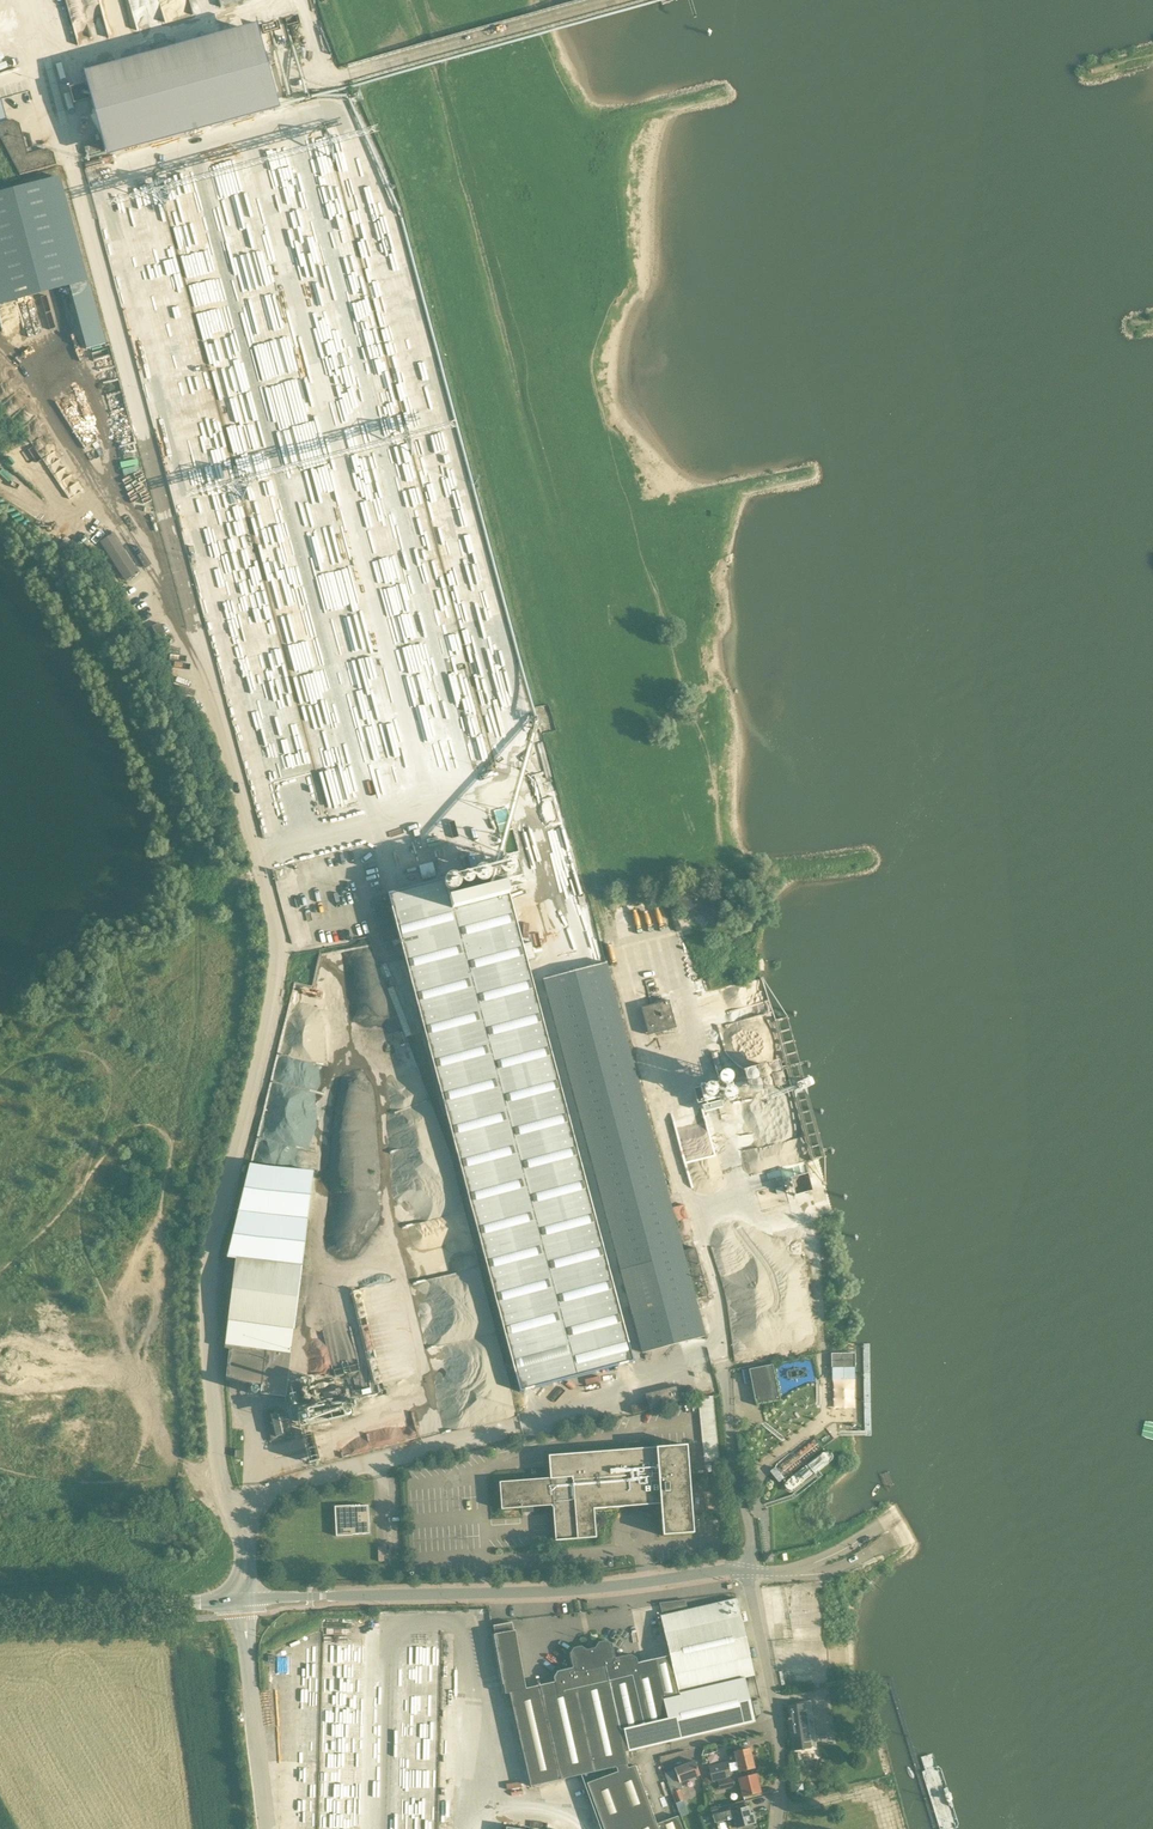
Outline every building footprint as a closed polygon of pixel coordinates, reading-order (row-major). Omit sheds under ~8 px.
[(85,80),(105,152),(277,104),(258,32),(85,80)] [(0,123),(0,135),(21,175),(58,165),(54,152),(47,148),(28,153),(20,123),(13,119),(0,123)] [(100,151),(98,144),(84,147),(86,155),(100,151)] [(88,282),(59,176),(0,193),(0,238),(17,302),(88,282)] [(103,344),(91,285),(70,289),(82,348),(103,344)] [(126,580),(138,572),(113,533),(101,541),(126,580)] [(159,639),(166,635),(159,623),(152,627),(159,639)] [(543,730),(554,727),(546,704),(536,708),(543,730)] [(519,1391),(633,1361),(526,961),(534,958),(530,941),(521,943),(504,877),(522,872),(518,858),(370,898),(382,943),(399,938),(519,1391)] [(415,865),(418,874),(430,870),(428,861),(415,865)] [(682,1251),(651,1132),(606,961),(542,978),(553,1019),(642,1352),(705,1335),(695,1299),(707,1296),(694,1248),(682,1251)] [(675,1028),(668,1000),(641,1008),(648,1035),(675,1028)] [(762,1061),(725,1068),(731,1093),(767,1086),(762,1061)] [(696,1109),(708,1109),(706,1087),(687,1088),(688,1102),(695,1102),(696,1109)] [(266,1349),(265,1354),(229,1350),(226,1381),(261,1386),(260,1394),(286,1397),(291,1352),(266,1349)] [(749,1369),(756,1404),(780,1400),(772,1364),(749,1369)] [(717,1458),(713,1396),(698,1397),(702,1459),(717,1458)] [(647,1411),(645,1402),(631,1406),(632,1413),(647,1411)] [(294,1439),(293,1431),(290,1420),(282,1422),(279,1407),(264,1411),(271,1441),(286,1438),(286,1441),(294,1439)] [(311,1432),(297,1434),(300,1461),(314,1459),(311,1432)] [(830,1443),(770,1489),(780,1503),(841,1456),(830,1443)] [(800,1460),(816,1449),(812,1443),(796,1453),(800,1460)] [(552,1505),(555,1540),(595,1537),(593,1509),(660,1503),(662,1535),(693,1533),(686,1445),(548,1456),(549,1478),(499,1482),(501,1509),(552,1505)] [(352,1535),(352,1534),(369,1534),(368,1505),(351,1506),(351,1505),(334,1506),(336,1536),(352,1535)] [(498,1670),(502,1693),(508,1692),(529,1786),(616,1767),(617,1772),(587,1783),(603,1828),(656,1828),(634,1766),(627,1769),(625,1765),(626,1765),(628,1764),(624,1752),(627,1751),(629,1751),(754,1722),(749,1699),(744,1678),(754,1676),(737,1599),(687,1610),(685,1600),(664,1602),(666,1612),(662,1613),(662,1615),(660,1616),(669,1656),(637,1663),(636,1658),(630,1654),(615,1658),(612,1644),(606,1640),(598,1642),(594,1648),(586,1649),(581,1646),(573,1648),(569,1654),(572,1667),(557,1671),(553,1677),(554,1682),(525,1688),(515,1630),(513,1631),(512,1622),(493,1626),(495,1634),(491,1635),(498,1670)] [(789,1738),(795,1737),(796,1743),(808,1742),(804,1704),(787,1706),(788,1717),(786,1718),(786,1720),(787,1720),(789,1738)] [(712,1781),(717,1780),(732,1776),(732,1777),(741,1775),(740,1771),(753,1768),(749,1749),(735,1752),(735,1754),(730,1755),(731,1761),(709,1766),(712,1781)] [(669,1786),(671,1792),(680,1789),(682,1788),(679,1782),(700,1775),(694,1761),(674,1768),(675,1770),(664,1773),(669,1786)] [(732,1776),(717,1780),(719,1790),(734,1786),(734,1787),(741,1786),(743,1796),(759,1792),(755,1775),(742,1778),(741,1775),(732,1777),(732,1776)] [(680,1789),(671,1792),(675,1803),(684,1800),(680,1789)] [(750,1814),(748,1807),(744,1808),(742,1801),(718,1807),(718,1809),(711,1811),(714,1823),(727,1820),(729,1819),(731,1828),(755,1822),(752,1813),(750,1814)]
